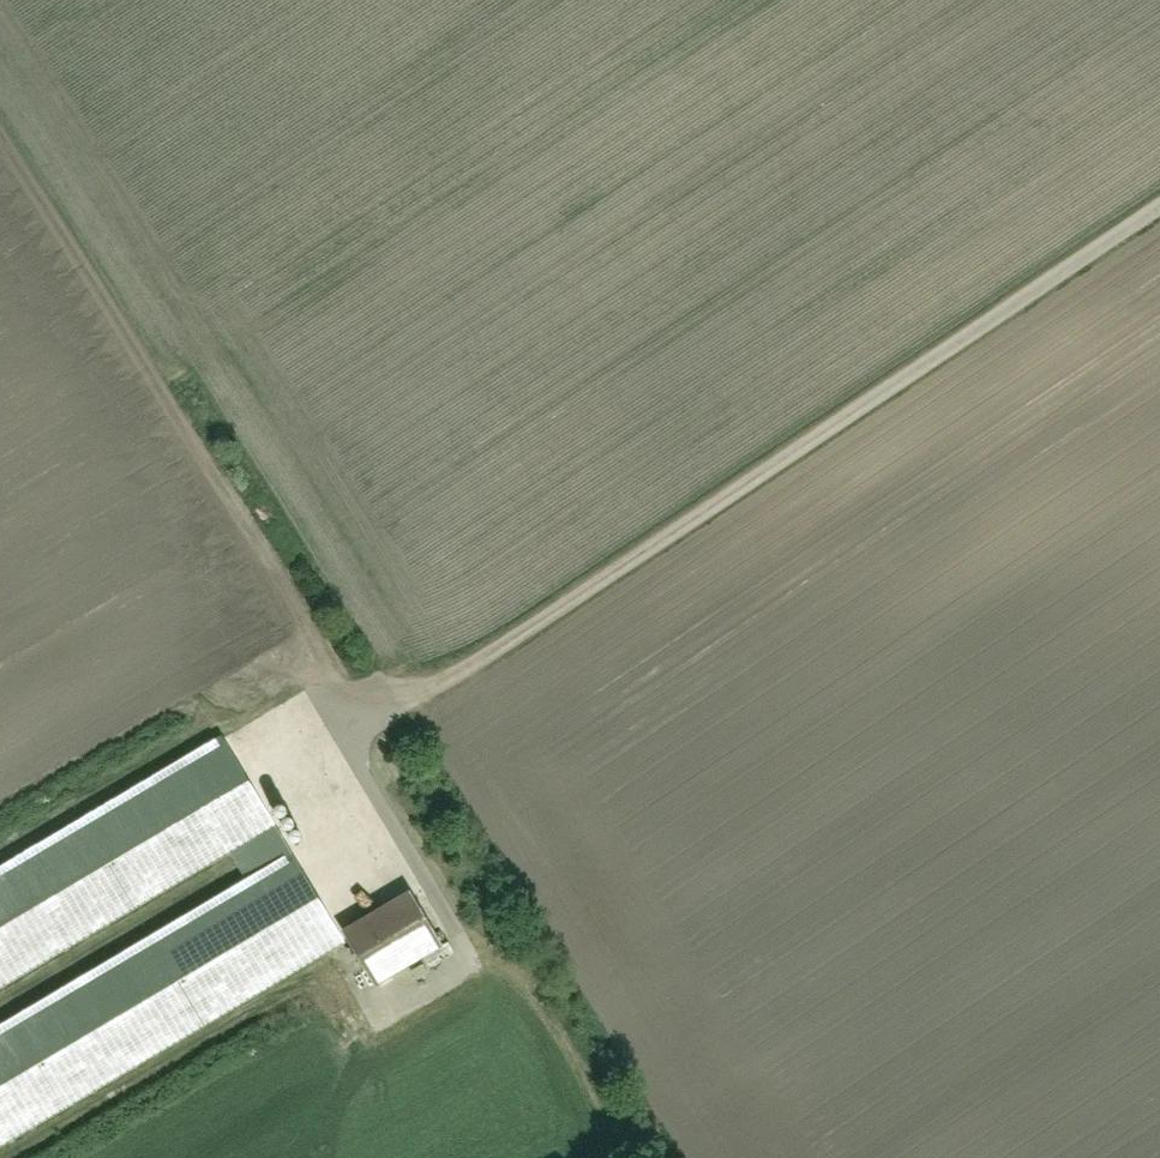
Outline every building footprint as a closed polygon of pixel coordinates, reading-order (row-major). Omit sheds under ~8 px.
[(0,882),(0,1000),(248,854),(265,883),(0,1039),(0,1157),(2,1157),(363,945),(241,740),(0,882)]
